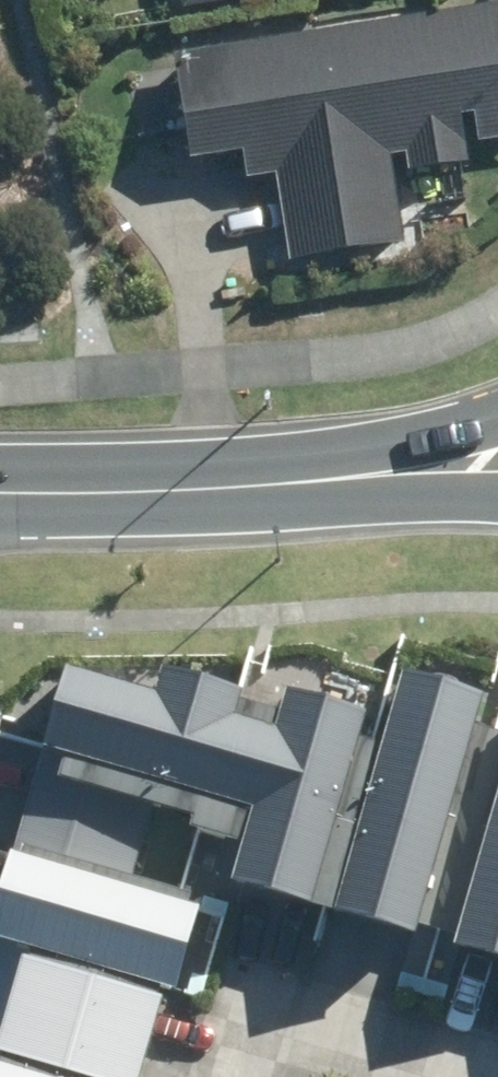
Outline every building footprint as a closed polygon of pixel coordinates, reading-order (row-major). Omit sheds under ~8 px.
[(183,11),(264,0),(181,0),(183,11)] [(403,251),(389,166),(403,163),(405,178),(465,167),(462,145),(497,139),(497,8),(167,64),(185,168),(243,159),(247,181),(279,176),(295,269),(403,251)] [(383,716),(329,911),(428,939),(494,698),(395,671),(383,716)] [(67,673),(44,757),(255,815),(236,886),(329,911),(383,716),(296,693),(290,715),(166,680),(161,699),(67,673)] [(448,951),(497,966),(497,783),(448,951)] [(10,856),(0,895),(0,948),(23,954),(162,990),(179,995),(202,905),(10,856)] [(23,954),(0,1043),(0,1058),(74,1076),(139,1076),(162,990),(23,954)] [(0,1065),(0,1076),(44,1076),(0,1065)]
